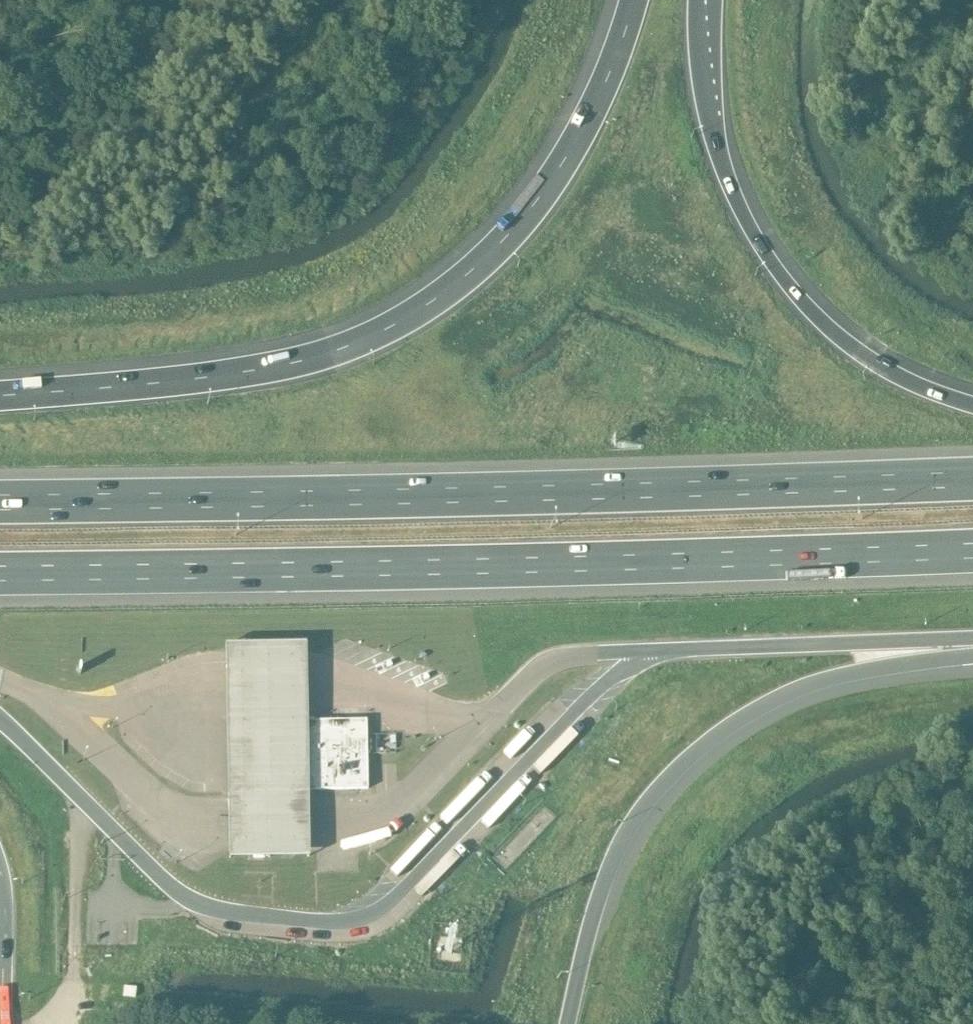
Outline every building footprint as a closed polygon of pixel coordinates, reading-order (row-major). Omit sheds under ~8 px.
[(301,647),(217,648),(220,861),(305,860),(303,788),(302,719),(301,647)] [(368,787),(367,718),(302,719),(303,788),(368,787)]
